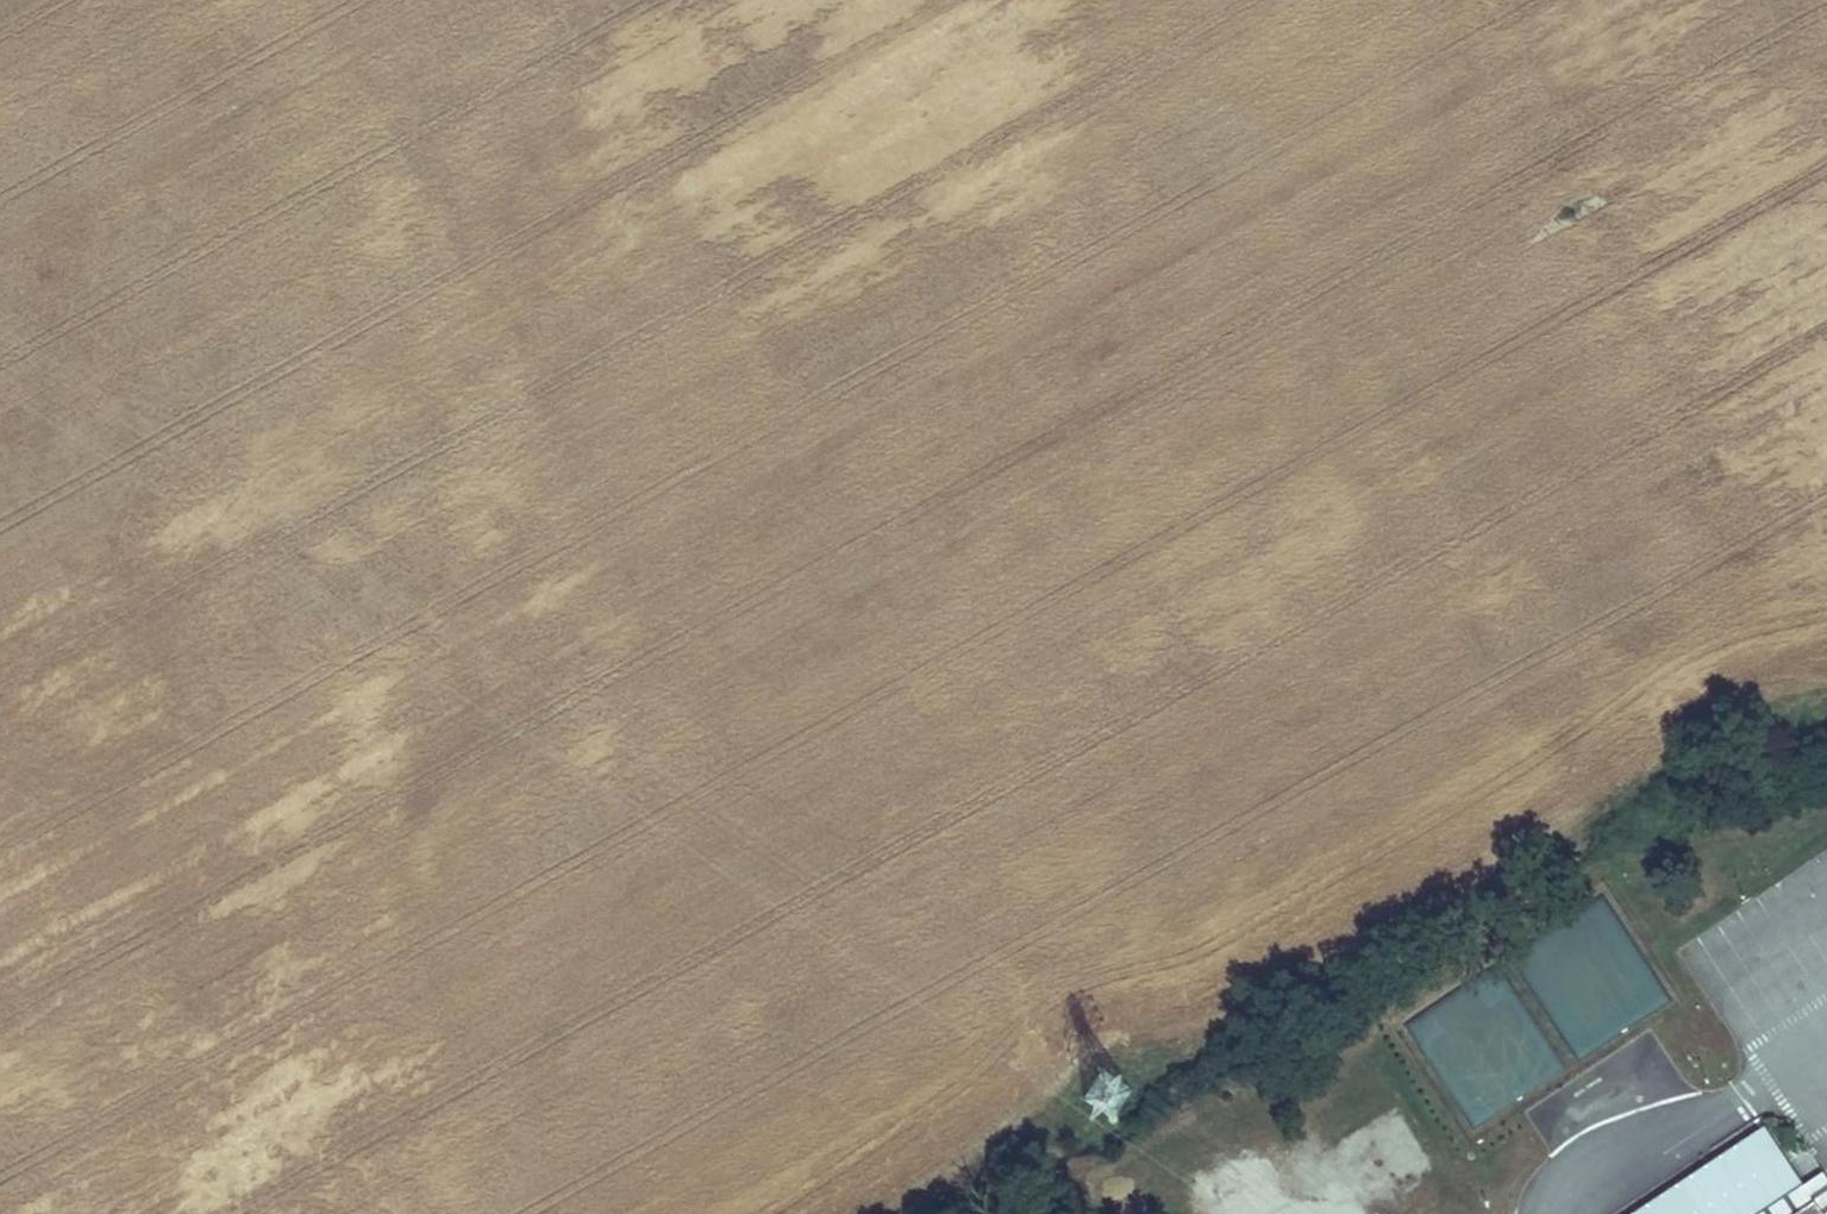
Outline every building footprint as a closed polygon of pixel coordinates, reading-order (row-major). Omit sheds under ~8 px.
[(1811,1198),(1787,1213),(1821,1213),(1811,1198)]
